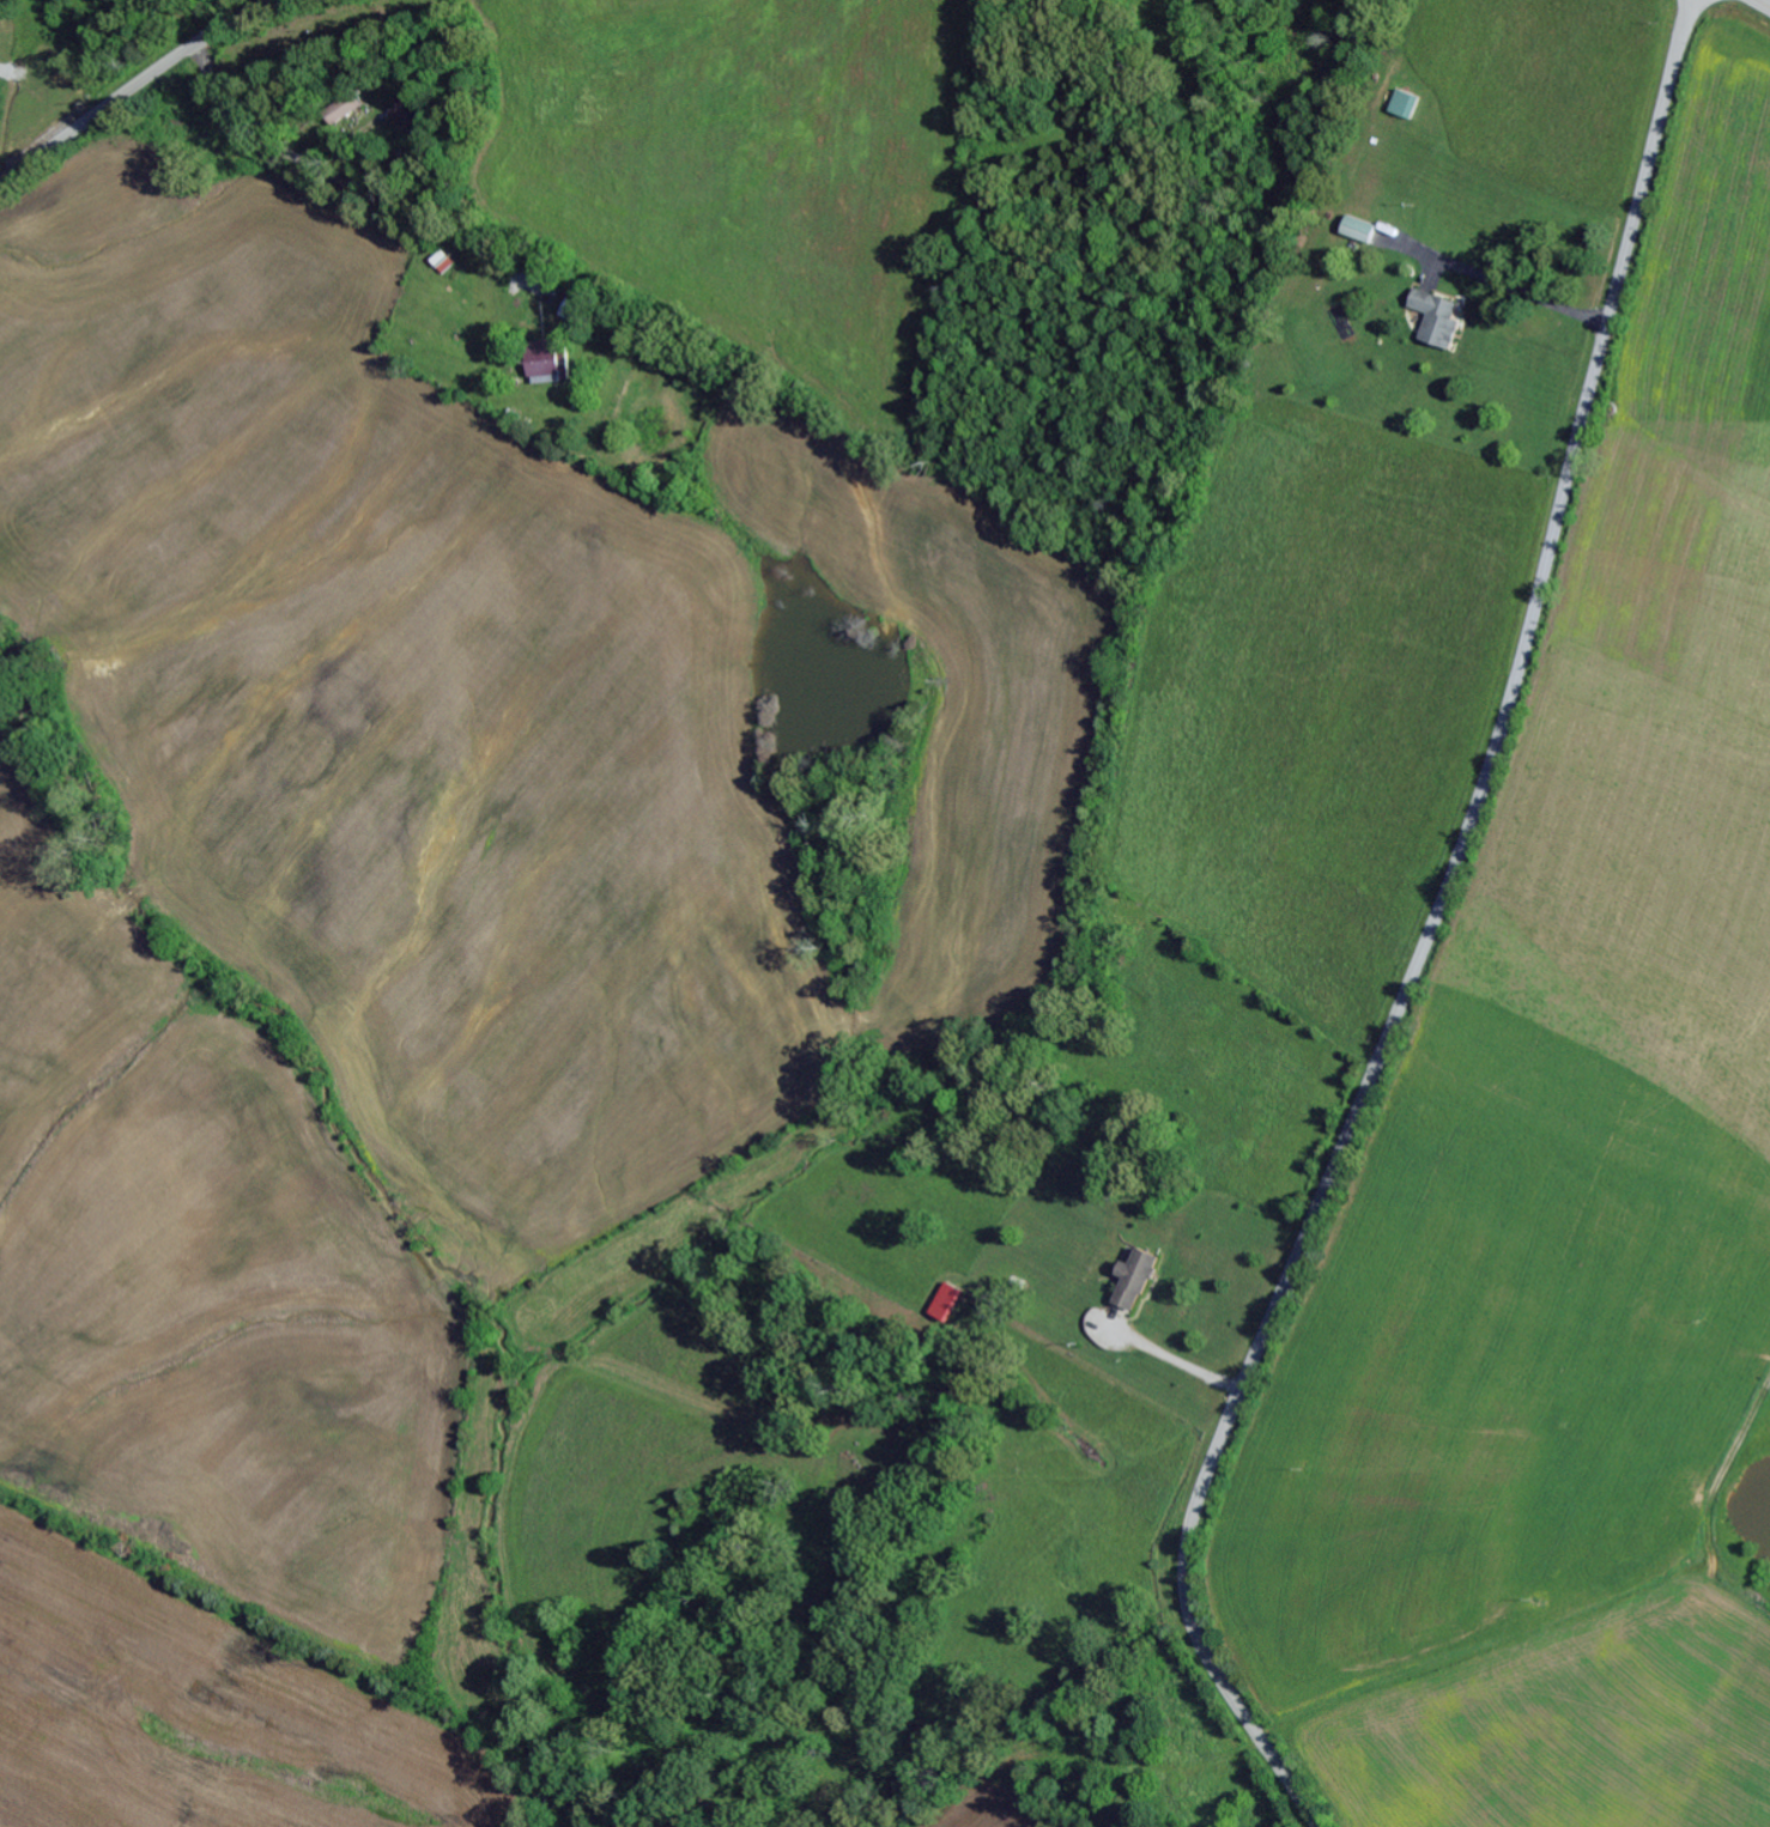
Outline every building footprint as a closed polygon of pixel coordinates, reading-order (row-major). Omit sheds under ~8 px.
[(1414,98),(1391,91),(1385,114),(1407,120),(1414,98)] [(1337,234),(1370,244),(1375,226),(1342,216),(1337,234)] [(1417,341),(1450,349),(1456,321),(1451,320),(1456,301),(1410,290),(1406,308),(1424,313),(1417,341)] [(523,377),(556,376),(555,341),(522,342),(523,377)] [(1109,1304),(1132,1314),(1155,1258),(1132,1249),(1126,1265),(1116,1261),(1110,1276),(1119,1279),(1109,1304)] [(926,1315),(945,1324),(960,1292),(941,1283),(926,1315)]
